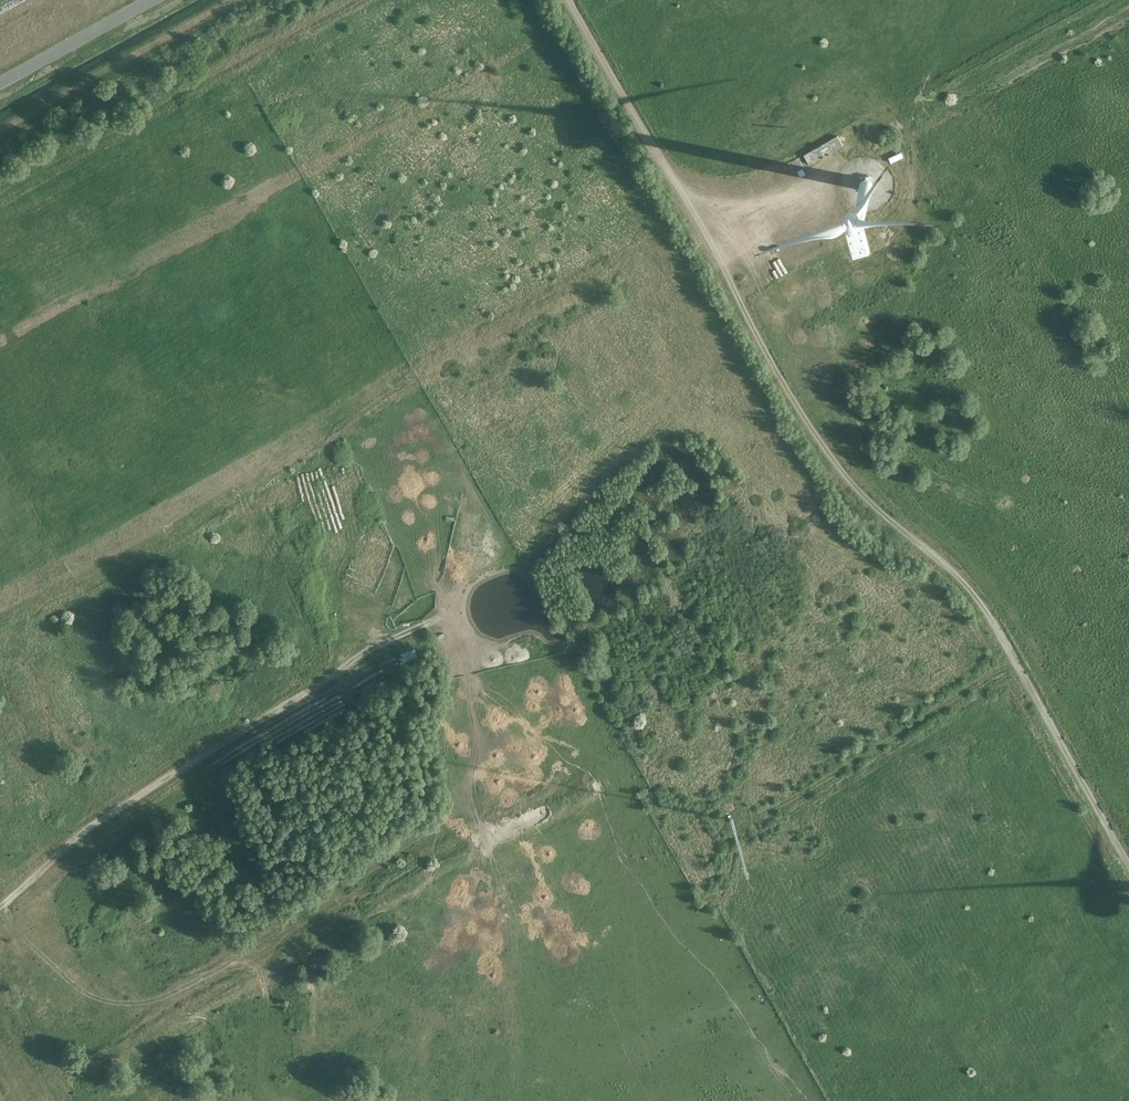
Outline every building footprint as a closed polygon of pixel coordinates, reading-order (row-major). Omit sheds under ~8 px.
[(842,136),(807,150),(811,160),(846,146),(842,136)] [(905,150),(891,156),(894,161),(907,156),(905,150)] [(804,156),(791,161),(795,171),(808,165),(804,156)] [(838,193),(840,182),(818,178),(817,186),(825,187),(825,189),(832,191),(832,192),(838,193)]
